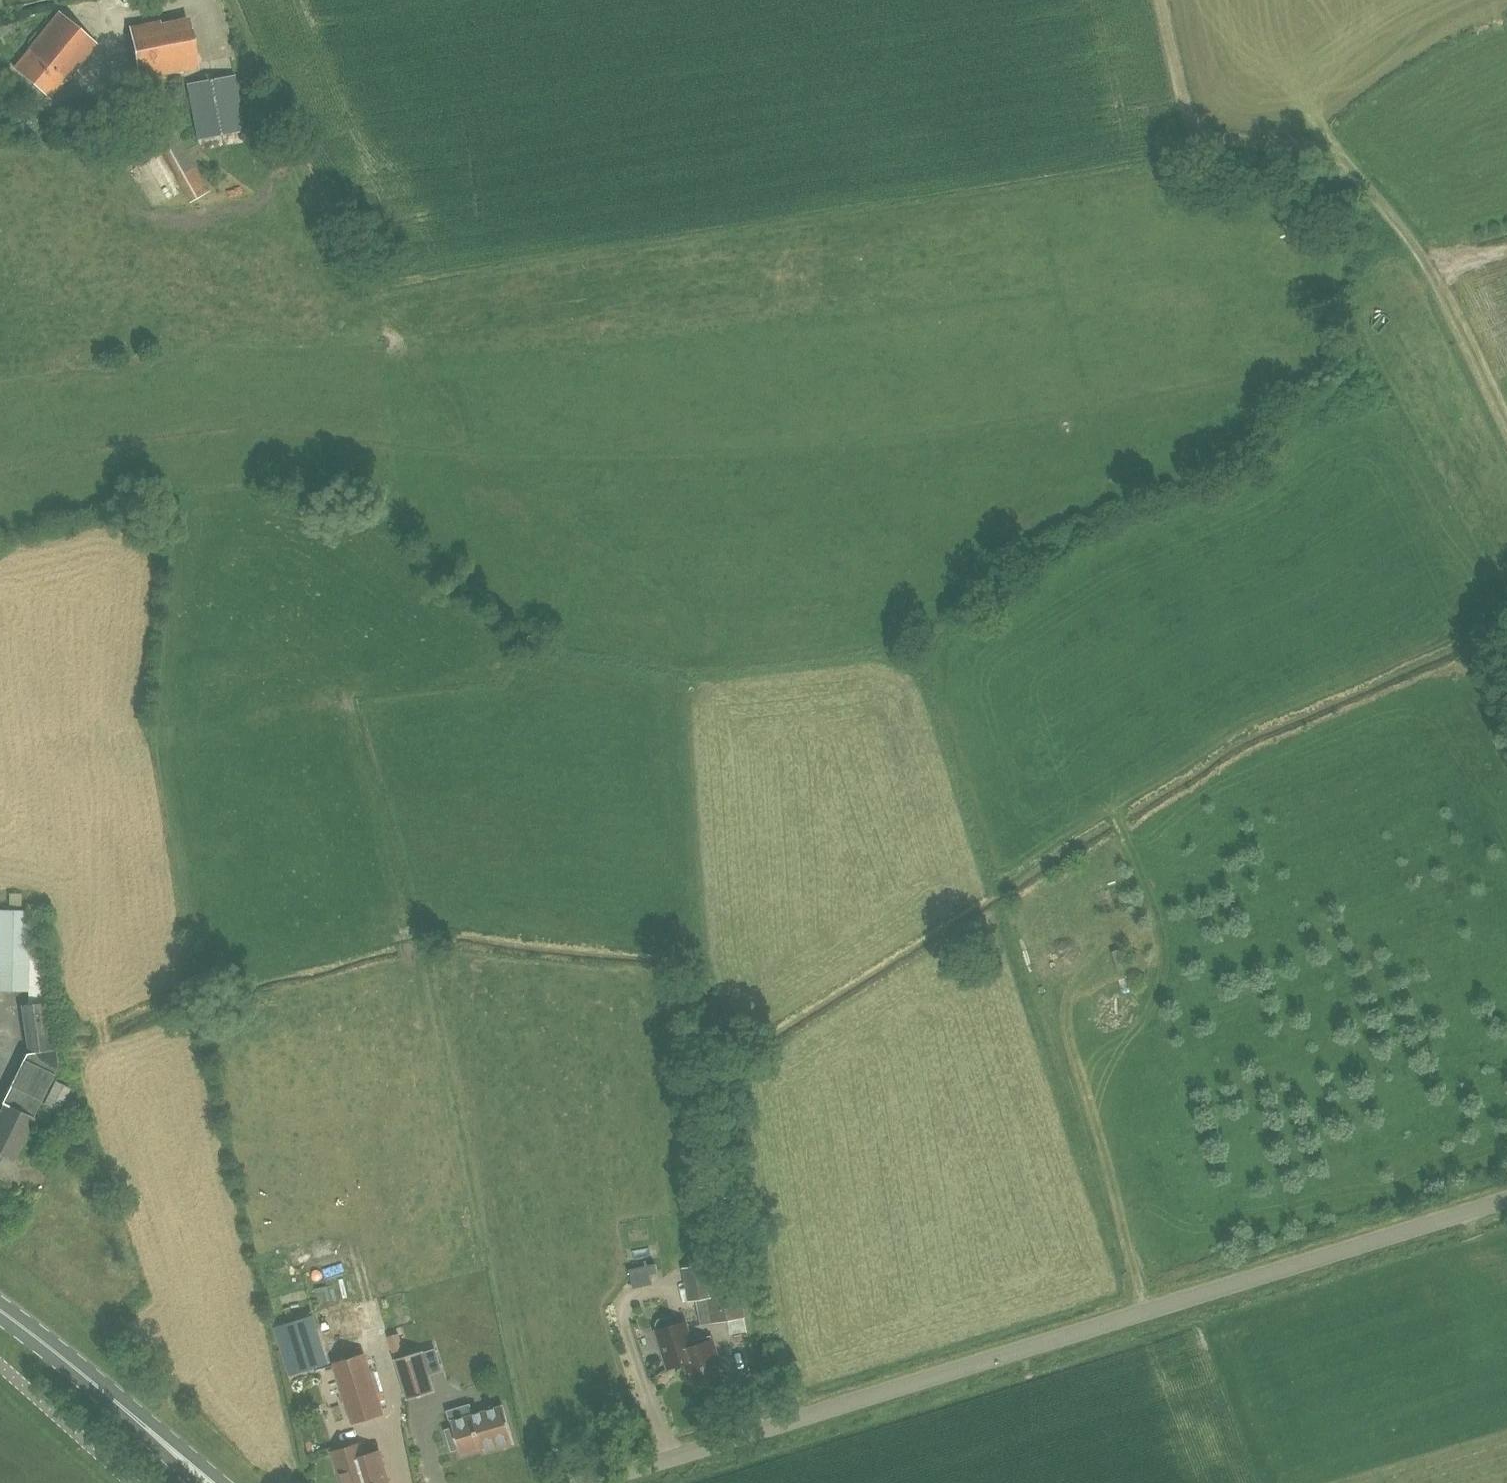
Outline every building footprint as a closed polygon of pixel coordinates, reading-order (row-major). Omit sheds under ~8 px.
[(66,81),(96,44),(59,11),(28,49),(29,50),(14,67),(50,98),(65,80),(66,81)] [(190,27),(132,38),(139,78),(198,67),(190,27)] [(234,75),(232,75),(187,84),(197,139),(244,130),(234,75)] [(209,190),(150,85),(130,96),(189,201),(209,190)] [(25,992),(25,911),(0,911),(0,992),(25,992)] [(28,1004),(20,1005),(27,1051),(10,1086),(1,1102),(4,1104),(0,1111),(0,1155),(12,1161),(33,1118),(31,1117),(53,1073),(57,1065),(47,1001),(28,1004)] [(42,1104),(58,1110),(67,1086),(51,1080),(42,1104)] [(740,1177),(729,1180),(732,1195),(743,1192),(740,1177)] [(688,1301),(696,1299),(701,1324),(744,1316),(737,1278),(725,1280),(722,1261),(682,1268),(688,1301)] [(649,1264),(626,1270),(630,1287),(653,1281),(649,1264)] [(314,1315),(274,1327),(289,1376),(329,1364),(314,1315)] [(669,1368),(685,1363),(688,1373),(692,1372),(697,1388),(722,1380),(707,1337),(692,1342),(686,1322),(676,1325),(675,1322),(672,1318),(669,1317),(658,1320),(656,1324),(656,1328),(669,1368)] [(395,1358),(407,1398),(433,1390),(422,1350),(395,1358)] [(363,1355),(335,1365),(353,1422),(382,1412),(363,1355)] [(445,1430),(451,1451),(459,1449),(461,1455),(484,1448),(486,1452),(513,1444),(501,1405),(472,1414),(470,1405),(448,1411),(453,1428),(445,1430)] [(312,1442),(303,1443),(305,1454),(313,1453),(312,1442)] [(347,1449),(333,1453),(339,1471),(343,1482),(389,1482),(380,1452),(364,1457),(360,1445),(347,1449)]
